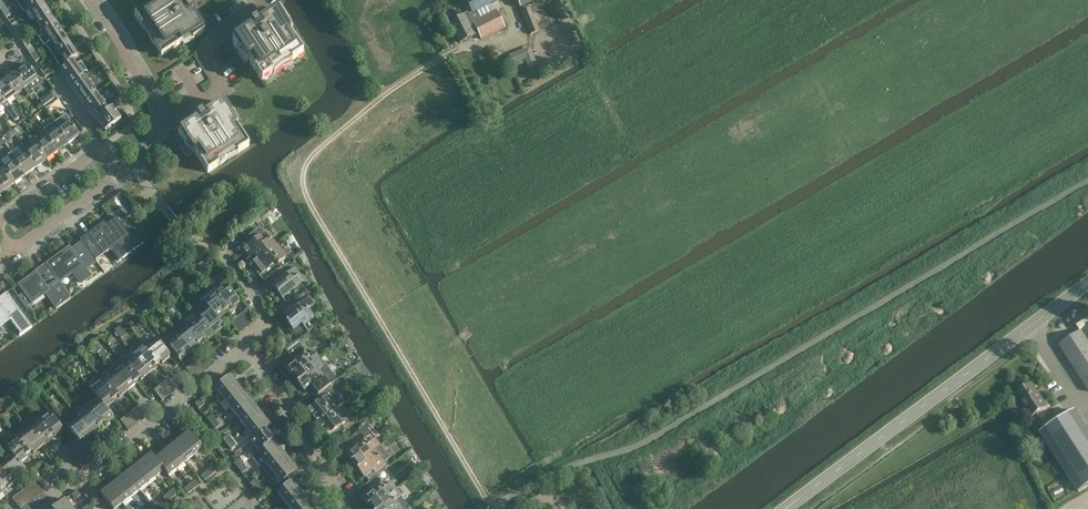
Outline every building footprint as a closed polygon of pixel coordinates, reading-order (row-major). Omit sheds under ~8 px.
[(43,0),(40,0),(29,8),(36,19),(49,10),(43,0)] [(205,31),(192,12),(190,14),(189,12),(195,8),(189,0),(157,0),(156,1),(156,0),(135,14),(142,25),(145,23),(157,42),(154,44),(162,55),(183,42),(183,41),(191,36),(193,39),(204,32),(205,31)] [(195,8),(189,12),(190,14),(192,12),(205,31),(204,32),(218,53),(233,43),(232,42),(248,32),(246,28),(256,21),(260,27),(262,26),(260,24),(279,11),(272,0),(189,0),(195,8)] [(472,13),(468,15),(468,13),(449,23),(460,43),(478,34),(481,40),(505,28),(496,11),(493,12),(490,5),(498,1),(498,0),(466,0),(472,13)] [(521,8),(540,0),(517,0),(521,8)] [(11,15),(6,7),(1,10),(6,18),(11,15)] [(530,8),(521,12),(531,35),(540,32),(530,8)] [(36,19),(44,30),(57,21),(49,10),(36,19)] [(279,11),(260,24),(262,26),(260,27),(256,21),(246,28),(248,32),(232,42),(233,43),(240,53),(243,51),(249,60),(248,60),(262,81),(273,74),(271,71),(290,59),(292,62),(303,54),(290,33),(289,33),(284,25),(287,23),(279,11)] [(45,45),(51,41),(64,32),(57,21),(44,30),(37,34),(45,45)] [(16,32),(20,29),(16,22),(11,25),(16,32)] [(25,37),(20,29),(16,32),(21,40),(25,37)] [(51,41),(58,52),(71,44),(64,32),(51,41)] [(30,55),(35,52),(30,44),(26,47),(30,55)] [(79,55),(71,44),(58,52),(53,56),(60,67),(79,55)] [(530,49),(510,56),(515,67),(527,62),(529,68),(537,66),(530,49)] [(40,59),(35,52),(30,55),(35,62),(40,59)] [(73,85),(85,77),(73,60),(61,67),(73,85)] [(26,86),(28,85),(34,80),(39,87),(44,84),(38,76),(36,77),(26,63),(15,71),(26,86)] [(53,73),(50,68),(42,73),(46,78),(53,73)] [(15,94),(17,92),(23,88),(29,95),(30,96),(34,93),(33,92),(28,85),(26,86),(15,71),(4,79),(15,94)] [(85,101),(96,93),(85,77),(73,85),(85,101)] [(6,100),(12,95),(18,103),(23,100),(17,92),(15,94),(4,79),(0,82),(0,96),(4,102),(6,100)] [(41,99),(45,105),(55,99),(50,92),(41,99)] [(108,110),(96,93),(85,101),(105,131),(121,120),(112,107),(108,110)] [(2,103),(7,111),(15,121),(19,118),(12,108),(6,100),(4,102),(0,96),(0,105),(2,103)] [(217,162),(236,150),(238,153),(249,145),(236,125),(235,125),(229,116),(233,114),(225,103),(206,115),(208,118),(206,119),(202,113),(191,120),(194,123),(173,137),(186,158),(195,153),(208,173),(219,165),(217,162)] [(66,122),(59,127),(57,129),(68,144),(79,136),(68,121),(70,120),(63,111),(60,113),(61,115),(60,115),(66,122)] [(34,116),(28,120),(31,124),(37,120),(34,116)] [(55,130),(49,135),(46,137),(58,152),(68,144),(57,129),(59,127),(54,120),(50,123),(55,130)] [(14,130),(12,131),(12,132),(15,136),(21,132),(17,128),(14,130)] [(44,138),(38,143),(36,145),(47,160),(58,152),(46,137),(49,135),(43,128),(39,131),(44,138)] [(12,132),(6,136),(9,140),(15,136),(12,132)] [(34,146),(27,151),(25,152),(36,168),(47,160),(36,145),(38,143),(32,136),(28,139),(34,146)] [(23,154),(16,159),(14,160),(25,176),(36,168),(25,152),(27,151),(22,144),(17,147),(23,154)] [(12,162),(5,167),(3,168),(14,184),(25,176),(14,160),(16,159),(11,152),(7,155),(12,162)] [(4,191),(14,184),(3,168),(5,167),(0,160),(0,186),(4,191)] [(80,240),(82,242),(95,260),(110,249),(119,261),(136,249),(144,243),(138,235),(132,239),(116,218),(103,227),(101,225),(80,240)] [(253,263),(276,245),(266,233),(264,234),(255,221),(241,232),(250,244),(243,250),(253,263)] [(46,265),(49,268),(60,283),(75,272),(83,283),(92,277),(87,269),(97,262),(95,260),(82,242),(69,252),(67,250),(46,265)] [(286,258),(276,245),(253,263),(262,274),(264,272),(269,279),(280,269),(282,268),(278,263),(286,258)] [(71,298),(60,283),(49,268),(39,275),(36,272),(19,285),(31,303),(47,291),(59,307),(71,298)] [(286,275),(280,269),(269,279),(272,283),(270,285),(281,299),(301,284),(296,278),(300,275),(294,268),(286,275)] [(222,281),(210,289),(227,310),(229,307),(231,309),(239,303),(226,286),(222,281)] [(199,297),(204,303),(218,319),(225,314),(224,312),(227,310),(210,289),(199,297)] [(6,316),(7,317),(8,316),(21,334),(31,327),(7,294),(0,299),(0,321),(6,316)] [(280,312),(287,321),(285,322),(292,331),(301,324),(308,333),(313,329),(311,327),(317,322),(307,310),(314,305),(309,298),(297,307),(293,302),(280,312)] [(204,303),(206,307),(196,315),(199,319),(212,336),(220,329),(219,328),(222,325),(218,319),(204,303)] [(240,315),(249,326),(254,321),(245,311),(240,315)] [(249,326),(240,315),(235,319),(244,330),(249,326)] [(185,323),(201,343),(203,340),(205,342),(212,336),(199,319),(192,325),(188,321),(185,323)] [(239,334),(244,330),(235,319),(230,323),(239,334)] [(198,345),(201,343),(185,323),(182,326),(185,330),(178,336),(191,353),(199,346),(198,345)] [(1081,331),(1059,345),(1087,390),(1087,342),(1081,331)] [(183,359),(191,353),(178,336),(170,342),(167,338),(163,341),(178,360),(182,357),(183,359)] [(143,345),(158,364),(161,362),(162,364),(170,357),(157,340),(149,347),(146,342),(143,345)] [(293,374),(296,378),(320,358),(315,352),(308,357),(304,352),(305,351),(298,341),(285,351),(293,360),(284,367),(291,376),(293,374)] [(132,353),(149,374),(156,368),(155,367),(158,364),(143,345),(132,353)] [(141,381),(149,374),(132,353),(121,362),(137,381),(139,379),(141,381)] [(206,353),(201,357),(209,368),(215,363),(206,353)] [(205,372),(209,368),(201,357),(196,361),(205,372)] [(316,389),(328,379),(324,374),(322,376),(318,370),(325,365),(320,358),(296,378),(299,381),(297,383),(304,392),(313,385),(316,389)] [(352,360),(347,364),(350,369),(355,365),(352,360)] [(200,376),(205,372),(196,361),(191,365),(200,376)] [(114,374),(127,391),(135,385),(134,384),(137,381),(121,362),(118,365),(121,369),(114,374)] [(194,380),(200,376),(191,365),(186,369),(194,380)] [(119,398),(127,391),(114,374),(106,380),(103,376),(100,379),(115,398),(118,396),(119,398)] [(222,399),(238,386),(230,376),(214,388),(222,399)] [(164,382),(172,393),(177,389),(169,378),(164,382)] [(100,402),(106,409),(114,402),(112,400),(115,398),(100,379),(89,388),(97,398),(100,402)] [(311,416),(317,424),(337,408),(329,398),(335,393),(329,386),(332,384),(328,379),(316,389),(320,394),(315,397),(319,402),(307,411),(311,416)] [(167,397),(172,393),(164,382),(158,387),(167,397)] [(1031,384),(1015,394),(1030,418),(1046,407),(1041,398),(1038,393),(1037,394),(1031,384)] [(238,386),(222,399),(230,409),(246,396),(238,386)] [(162,401),(167,397),(158,387),(154,390),(162,401)] [(246,396),(230,409),(238,419),(254,406),(246,396)] [(113,418),(106,409),(100,402),(97,398),(86,406),(101,426),(104,423),(105,425),(113,418)] [(200,400),(194,404),(199,409),(204,405),(200,400)] [(135,418),(146,409),(141,404),(130,413),(135,418)] [(75,415),(92,436),(100,430),(98,428),(101,426),(86,406),(75,415)] [(262,416),(254,406),(238,419),(246,429),(262,416)] [(337,408),(317,424),(323,433),(324,432),(331,442),(345,431),(341,426),(348,421),(337,408)] [(135,418),(139,423),(150,415),(146,409),(135,418)] [(1040,432),(1079,492),(1087,486),(1087,432),(1074,410),(1040,432)] [(39,415),(36,418),(52,439),(63,430),(50,413),(42,419),(39,415)] [(139,423),(135,418),(130,413),(126,417),(134,428),(139,423)] [(92,436),(75,415),(64,423),(77,440),(79,443),(82,440),(84,442),(92,436)] [(211,424),(216,420),(212,415),(207,419),(211,424)] [(249,443),(270,426),(262,416),(246,429),(254,439),(249,443)] [(134,428),(126,417),(120,421),(129,431),(134,428)] [(28,430),(41,447),(52,439),(36,418),(33,419),(35,421),(29,426),(30,429),(28,430)] [(220,425),(216,420),(211,424),(215,429),(220,425)] [(257,453),(273,440),(265,431),(270,427),(270,426),(249,443),(257,453)] [(353,461),(356,465),(380,445),(375,439),(368,444),(364,439),(369,435),(364,429),(349,442),(353,447),(344,454),(351,463),(353,461)] [(14,435),(29,454),(32,452),(34,453),(41,447),(28,430),(20,436),(17,432),(14,435)] [(189,432),(180,439),(194,456),(202,449),(189,432)] [(10,452),(20,464),(28,458),(27,456),(29,454),(14,435),(4,443),(4,445),(6,448),(10,453),(10,452)] [(227,444),(232,440),(228,435),(223,439),(227,444)] [(194,456),(180,439),(172,446),(185,463),(194,456)] [(81,445),(79,443),(77,440),(66,448),(70,453),(81,445)] [(236,446),(232,440),(227,444),(231,450),(236,446)] [(273,440),(257,453),(251,458),(259,468),(265,463),(281,450),(273,440)] [(85,450),(81,445),(70,453),(74,458),(85,450)] [(365,477),(369,482),(377,476),(389,467),(384,461),(389,457),(380,445),(356,465),(359,468),(357,470),(364,478),(365,477)] [(177,469),(185,463),(172,446),(163,453),(177,469)] [(85,450),(74,458),(78,463),(89,455),(85,450)] [(273,473),(289,460),(281,450),(265,463),(273,473)] [(26,471),(20,464),(10,452),(10,453),(7,455),(10,459),(2,465),(16,481),(24,475),(22,474),(26,471)] [(177,469),(163,453),(155,459),(168,476),(177,469)] [(151,454),(143,461),(156,477),(164,471),(168,476),(155,459),(151,454)] [(93,460),(89,455),(78,463),(82,469),(93,460)] [(237,469),(243,465),(239,460),(233,464),(237,469)] [(297,471),(289,460),(273,473),(281,484),(297,471)] [(156,477),(143,461),(134,467),(147,484),(156,477)] [(4,489),(7,486),(8,488),(16,481),(2,465),(0,467),(0,484),(4,489)] [(247,470),(243,465),(237,469),(241,474),(247,470)] [(147,484),(134,467),(126,474),(139,491),(147,484)] [(212,467),(206,472),(210,477),(215,472),(212,467)] [(210,477),(206,472),(200,476),(204,481),(210,477)] [(126,474),(117,481),(131,497),(139,491),(126,474)] [(377,476),(369,482),(365,485),(369,491),(360,498),(367,506),(369,505),(372,508),(396,489),(391,482),(384,488),(380,483),(382,481),(377,476)] [(195,480),(189,485),(193,490),(199,485),(195,480)] [(253,489),(258,485),(255,480),(249,484),(253,489)] [(285,503),(301,491),(293,480),(276,493),(285,503)] [(131,497),(117,481),(109,487),(122,504),(131,497)] [(34,482),(23,490),(27,496),(38,487),(34,482)] [(193,490),(189,485),(184,489),(187,494),(193,490)] [(263,490),(258,485),(253,489),(257,494),(263,490)] [(42,492),(38,487),(27,496),(31,500),(42,492)] [(109,487),(100,494),(112,508),(116,508),(122,504),(109,487)] [(174,489),(168,493),(172,498),(178,493),(174,489)] [(403,508),(408,505),(401,496),(402,496),(396,489),(372,508),(373,508),(404,508),(403,508)] [(27,496),(23,490),(12,499),(16,504),(27,496)] [(71,495),(75,500),(81,495),(77,490),(71,495)] [(285,503),(289,508),(298,508),(309,501),(301,491),(285,503)] [(46,497),(42,492),(31,500),(35,506),(46,497)] [(172,498),(168,493),(162,498),(166,502),(172,498)] [(31,500),(27,496),(16,504),(20,508),(31,500)] [(72,508),(65,499),(53,508),(71,508),(72,508)] [(35,506),(31,500),(20,508),(31,508),(35,506)] [(309,501),(298,508),(315,508),(309,501)]
